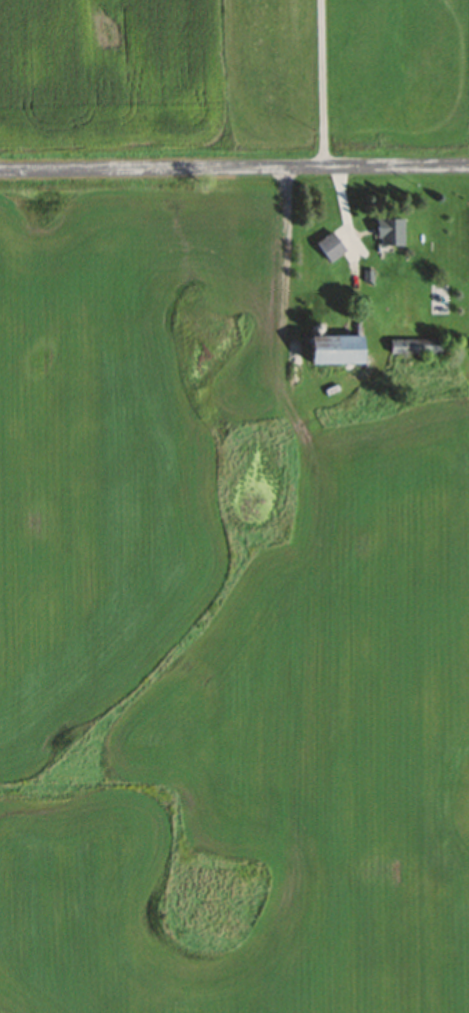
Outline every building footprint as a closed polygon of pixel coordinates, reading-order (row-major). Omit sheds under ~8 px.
[(403,245),(403,219),(377,219),(377,245),(403,245)] [(416,220),(416,238),(425,238),(425,220),(416,220)] [(328,262),(345,253),(333,231),(316,241),(328,262)] [(362,336),(310,336),(310,363),(362,363),(362,336)] [(441,352),(441,338),(391,338),(391,352),(441,352)]
